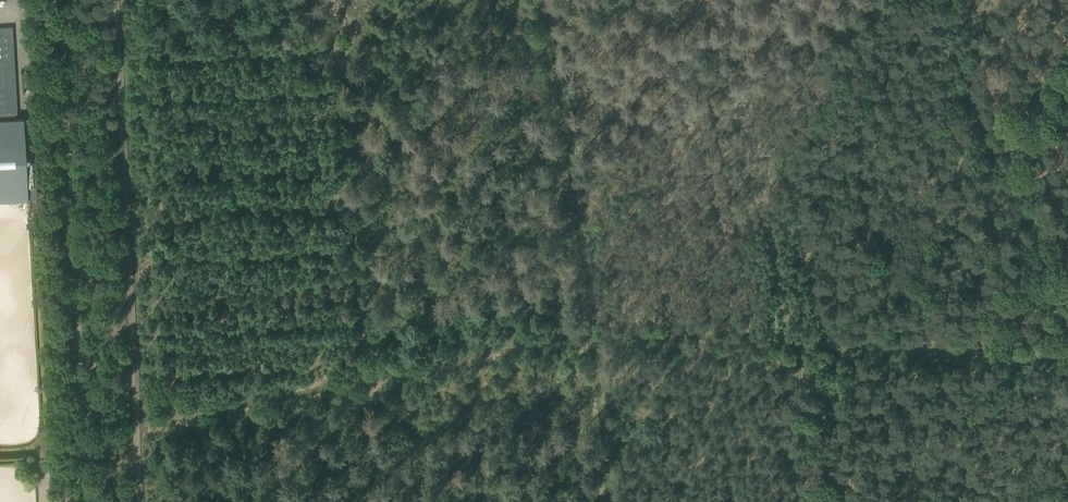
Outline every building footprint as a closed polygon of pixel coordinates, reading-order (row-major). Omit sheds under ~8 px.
[(22,199),(12,27),(0,28),(0,200),(22,199)]
